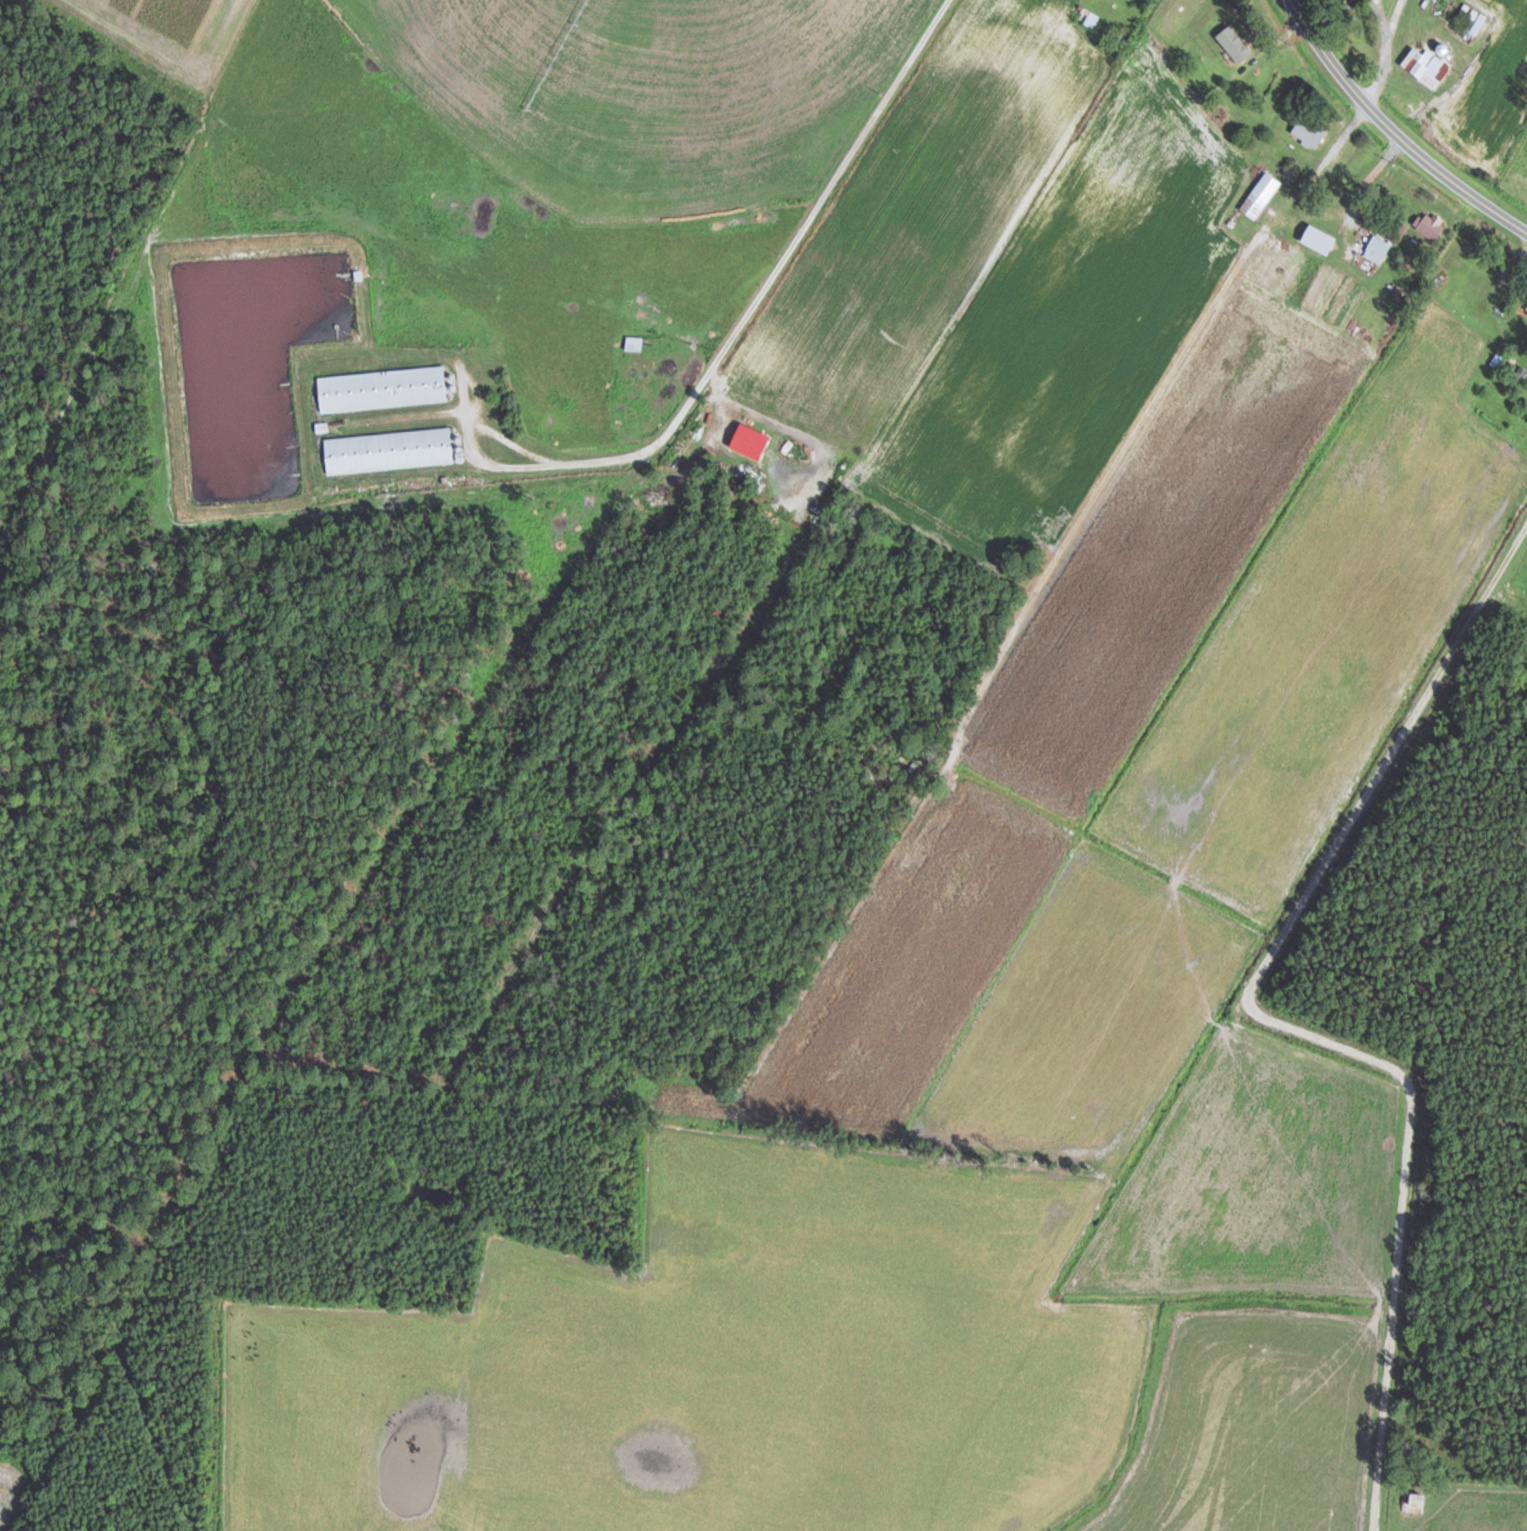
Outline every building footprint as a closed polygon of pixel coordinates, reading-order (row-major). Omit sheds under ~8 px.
[(1090,27),(1097,15),(1076,3),(1069,15),(1090,27)] [(1469,39),(1473,32),(1448,22),(1445,29),(1469,39)] [(1237,61),(1221,30),(1214,33),(1230,65),(1237,61)] [(1423,47),(1419,53),(1409,46),(1396,64),(1431,89),(1448,65),(1423,47)] [(1323,131),(1299,114),(1287,130),(1311,148),(1323,131)] [(1236,209),(1252,219),(1276,181),(1260,170),(1236,209)] [(1409,222),(1430,241),(1443,227),(1423,207),(1409,222)] [(1322,254),(1331,237),(1304,223),(1295,240),(1322,254)] [(1388,242),(1370,232),(1362,248),(1380,258),(1388,242)] [(443,402),(440,365),(313,375),(316,412),(443,402)] [(449,465),(447,428),(319,436),(322,473),(449,465)] [(1419,1492),(1399,1492),(1399,1512),(1419,1512),(1419,1492)]
